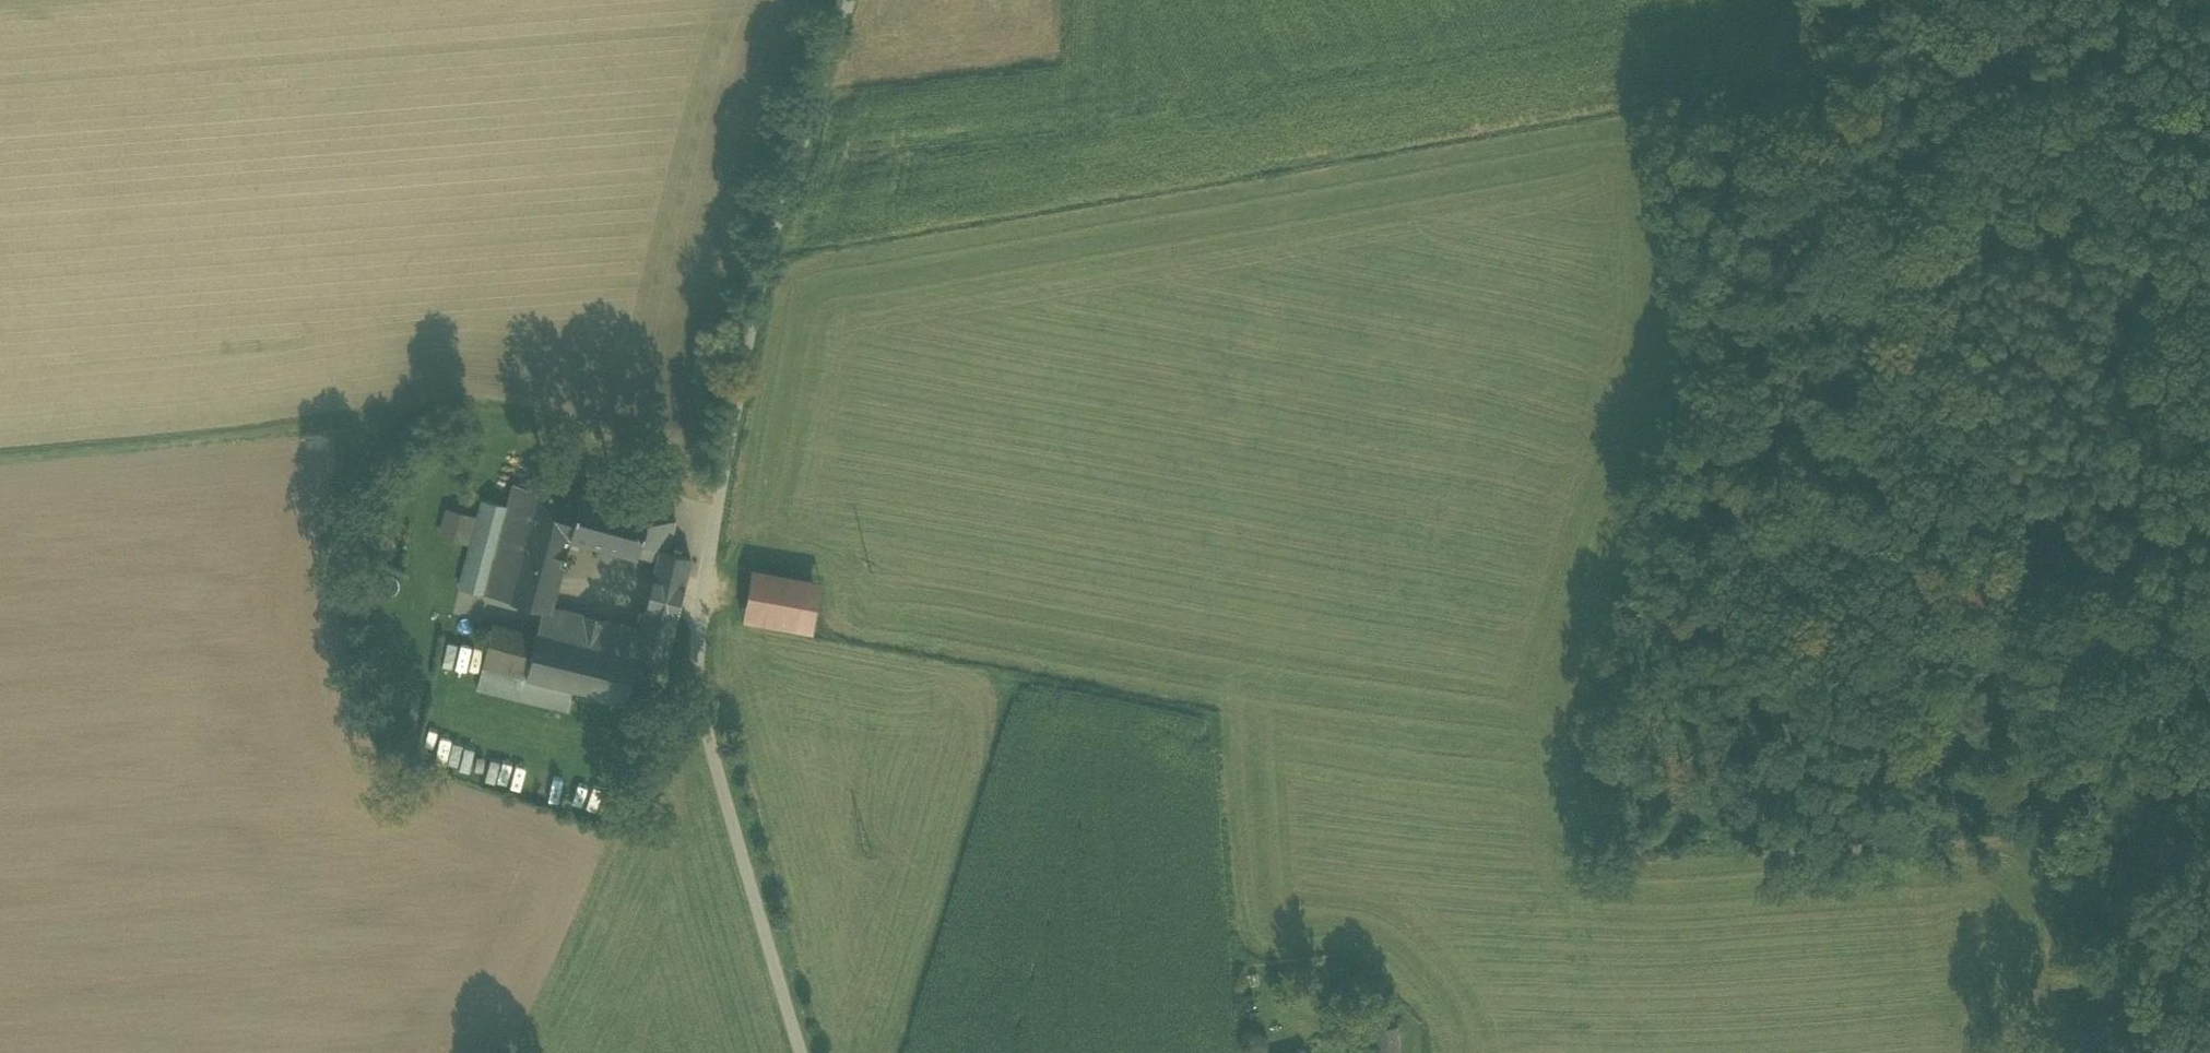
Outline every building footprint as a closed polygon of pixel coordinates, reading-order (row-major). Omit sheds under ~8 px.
[(513,484),(507,506),(484,595),(506,601),(536,491),(513,484)] [(550,495),(536,491),(506,601),(541,610),(550,612),(552,606),(570,537),(569,537),(580,494),(552,486),(550,495)] [(570,537),(636,555),(636,554),(647,512),(580,494),(569,537),(570,537)] [(460,589),(484,595),(507,506),(483,501),(478,519),(471,545),(460,589)] [(471,545),(478,519),(445,509),(438,537),(471,545)] [(657,560),(652,582),(682,590),(690,558),(660,550),(670,518),(647,512),(636,554),(657,560)] [(742,621),(811,633),(820,581),(751,569),(742,621)] [(676,614),(682,590),(652,582),(646,607),(676,614)] [(641,627),(552,606),(550,612),(541,610),(536,632),(604,648),(610,626),(639,633),(641,627)] [(665,663),(676,614),(646,607),(641,627),(639,633),(610,626),(604,648),(536,632),(535,636),(525,678),(575,690),(625,702),(636,655),(665,663)] [(525,678),(535,636),(492,625),(482,667),(525,678)] [(636,655),(625,702),(653,709),(665,663),(636,655)] [(570,710),(575,690),(525,678),(482,667),(477,688),(570,710)] [(1398,1027),(1377,1029),(1379,1052),(1400,1052),(1398,1027)]
